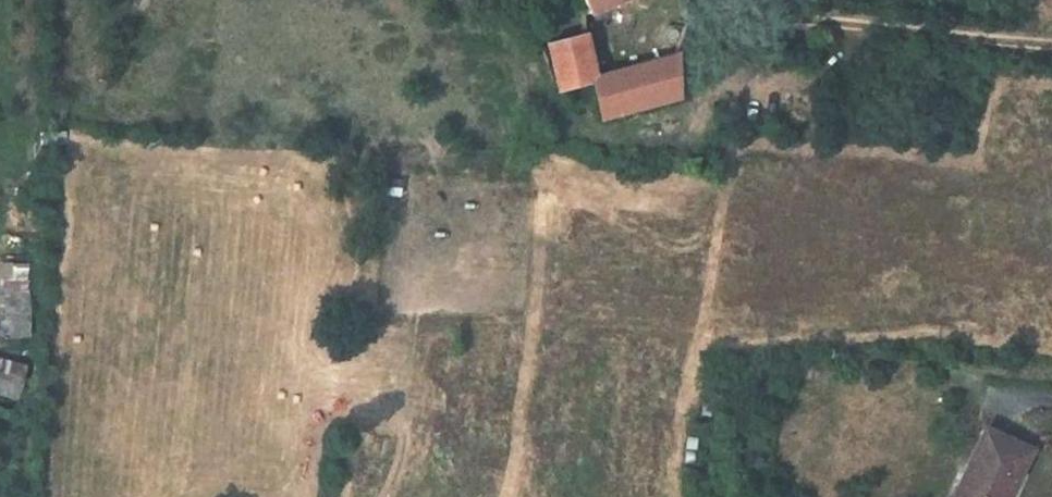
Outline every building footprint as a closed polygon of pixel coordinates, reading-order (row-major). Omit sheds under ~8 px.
[(643,0),(593,0),(594,2),(592,4),(589,7),(589,10),(590,13),(592,16),(595,18),(598,19),(601,18),(643,2),(643,0)] [(598,84),(587,36),(555,44),(564,92),(598,84)] [(679,102),(678,66),(598,84),(607,120),(679,102)] [(5,338),(32,336),(27,263),(0,265),(5,338)] [(1035,448),(990,429),(961,496),(1014,496),(1035,448)]
